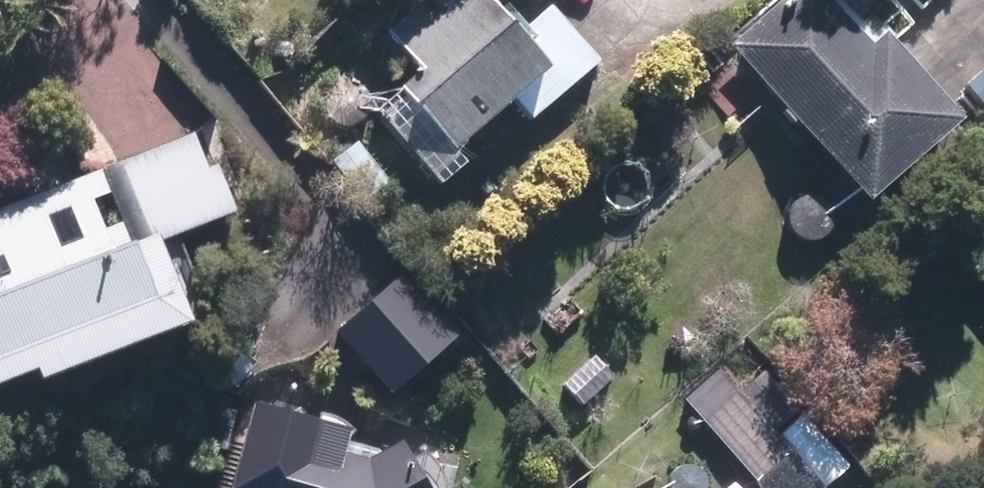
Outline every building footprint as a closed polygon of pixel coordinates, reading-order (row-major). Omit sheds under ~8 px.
[(503,0),(446,0),(401,37),(440,84),(422,98),(428,104),(401,126),(462,199),(488,178),(478,164),(534,118),(543,128),(613,69),(564,10),(532,35),(503,0)] [(878,40),(861,54),(816,0),(790,0),(728,50),(858,210),(953,133),(878,40)] [(0,222),(0,427),(73,398),(77,410),(224,352),(186,252),(256,225),(237,176),(225,180),(209,139),(0,222)] [(370,213),(401,188),(366,143),(334,168),(370,213)] [(834,230),(801,191),(772,216),(805,254),(834,230)] [(349,338),(409,407),(476,351),(414,281),(349,338)] [(748,434),(761,423),(717,371),(681,402),(754,487),(777,467),(748,434)] [(846,466),(800,418),(780,437),(826,486),(846,466)] [(369,467),(374,441),(278,420),(262,487),(441,487),(420,455),(391,472),(369,467)]
